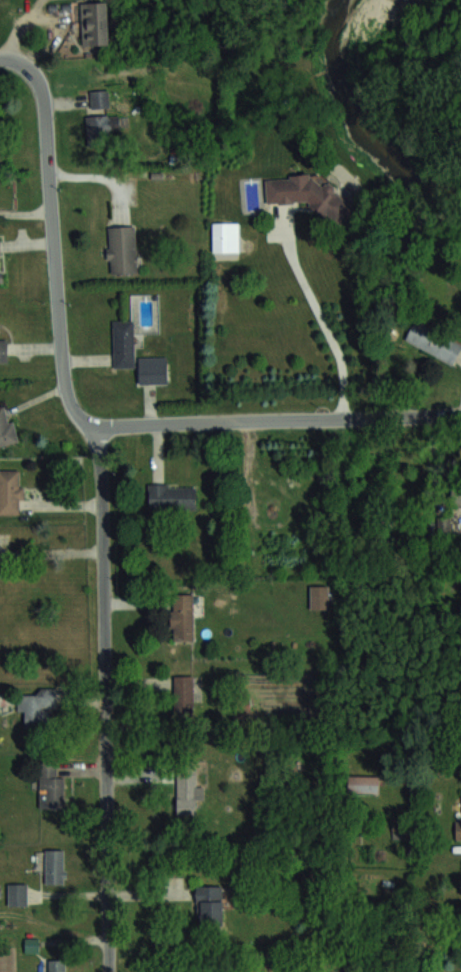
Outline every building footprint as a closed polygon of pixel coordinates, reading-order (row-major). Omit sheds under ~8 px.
[(82,47),(109,47),(109,4),(82,4),(82,47)] [(109,108),(109,91),(90,91),(90,108),(109,108)] [(86,116),(87,146),(110,146),(109,129),(120,129),(119,115),(86,116)] [(310,202),(310,219),(350,219),(349,198),(334,198),(334,183),(310,183),(310,177),(266,178),(266,203),(310,202)] [(231,251),(231,224),(213,224),(213,251),(231,251)] [(136,226),(107,227),(109,274),(138,272),(136,226)] [(454,364),(460,348),(460,341),(415,320),(405,342),(454,364)] [(113,367),(134,367),(134,322),(113,322),(113,367)] [(167,384),(167,357),(138,357),(138,384),(167,384)] [(14,420),(9,421),(6,406),(0,407),(0,445),(18,442),(14,420)] [(22,514),(22,469),(0,469),(0,514),(22,514)] [(148,510),(195,510),(195,485),(148,485),(148,510)] [(328,586),(310,586),(310,608),(328,608),(328,586)] [(194,593),(172,593),(172,640),(194,640),(194,593)] [(174,714),(193,714),(193,676),(174,676),(174,714)] [(55,689),(38,689),(38,695),(18,695),(18,723),(55,723),(55,689)] [(39,808),(64,808),(64,776),(57,776),(57,764),(39,764),(39,808)] [(203,799),(203,786),(195,786),(195,767),(176,767),(176,814),(195,814),(195,799),(203,799)] [(348,792),(378,792),(378,776),(348,776),(348,792)] [(45,884),(65,884),(65,849),(45,849),(45,884)] [(8,906),(27,906),(27,883),(8,883),(8,906)] [(222,925),(222,885),(197,886),(197,925),(222,925)] [(38,940),(26,939),(25,950),(37,950),(38,940)] [(65,959),(48,959),(48,971),(65,971),(65,959)]
